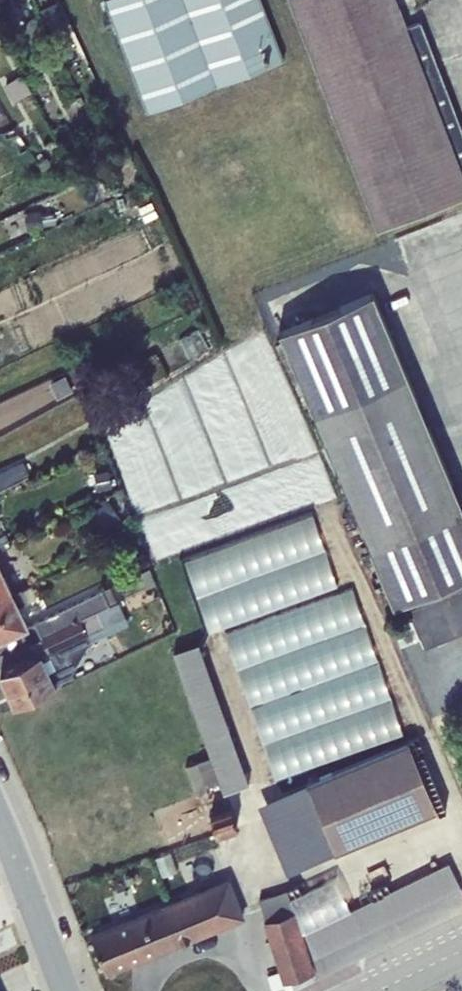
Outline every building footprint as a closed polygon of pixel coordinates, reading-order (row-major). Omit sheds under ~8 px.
[(184,0),(104,0),(147,111),(217,84),(184,0)] [(217,84),(284,59),(261,0),(184,0),(217,84)] [(377,229),(461,197),(461,171),(461,168),(461,128),(420,22),(407,27),(397,0),(289,0),(377,229)] [(56,2),(40,9),(53,37),(69,30),(56,2)] [(37,15),(21,24),(31,44),(48,36),(37,15)] [(22,73),(3,83),(14,101),(32,91),(22,73)] [(41,210),(28,211),(30,231),(43,229),(43,225),(54,224),(53,212),(41,213),(41,210)] [(278,331),(393,605),(461,576),(461,504),(373,292),(350,301),(278,331)] [(199,327),(178,339),(184,348),(190,359),(210,349),(199,327)] [(87,360),(68,369),(76,386),(95,378),(87,360)] [(65,374),(50,383),(58,398),(73,389),(65,374)] [(0,471),(0,487),(29,472),(23,460),(0,471)] [(108,470),(93,472),(96,490),(111,487),(111,485),(115,484),(114,479),(110,479),(108,470)] [(108,498),(92,508),(104,528),(120,518),(108,498)] [(312,514),(185,561),(209,632),(337,585),(312,514)] [(9,539),(5,532),(4,533),(3,530),(0,531),(0,543),(9,539)] [(0,543),(0,551),(12,545),(9,539),(0,543)] [(14,593),(0,564),(0,599),(14,593)] [(0,599),(0,639),(29,625),(19,605),(37,597),(31,584),(14,593),(0,599)] [(34,621),(41,637),(96,611),(109,605),(108,604),(116,600),(109,586),(34,621)] [(402,611),(406,620),(412,618),(420,636),(424,648),(461,632),(461,586),(402,611)] [(353,588),(224,634),(275,778),(403,733),(353,588)] [(41,637),(47,651),(0,673),(0,674),(14,705),(74,677),(72,673),(90,639),(87,633),(103,626),(96,611),(41,637)] [(406,620),(393,626),(400,644),(420,636),(412,618),(406,620)] [(199,642),(173,651),(223,792),(249,783),(199,642)] [(409,741),(307,783),(335,852),(437,809),(409,741)] [(218,782),(209,756),(186,765),(197,795),(208,791),(206,786),(218,782)] [(307,783),(259,804),(286,871),(335,852),(307,783)] [(231,807),(210,814),(217,835),(238,828),(231,807)] [(170,851),(155,857),(162,876),(177,871),(170,851)] [(287,889),(259,898),(266,919),(265,919),(284,980),(312,971),(308,960),(461,887),(448,861),(351,909),(303,932),(296,910),(294,911),(290,899),(287,889)] [(334,876),(290,899),(294,911),(296,910),(303,932),(351,909),(334,876)] [(227,879),(91,935),(106,971),(242,916),(227,879)]
